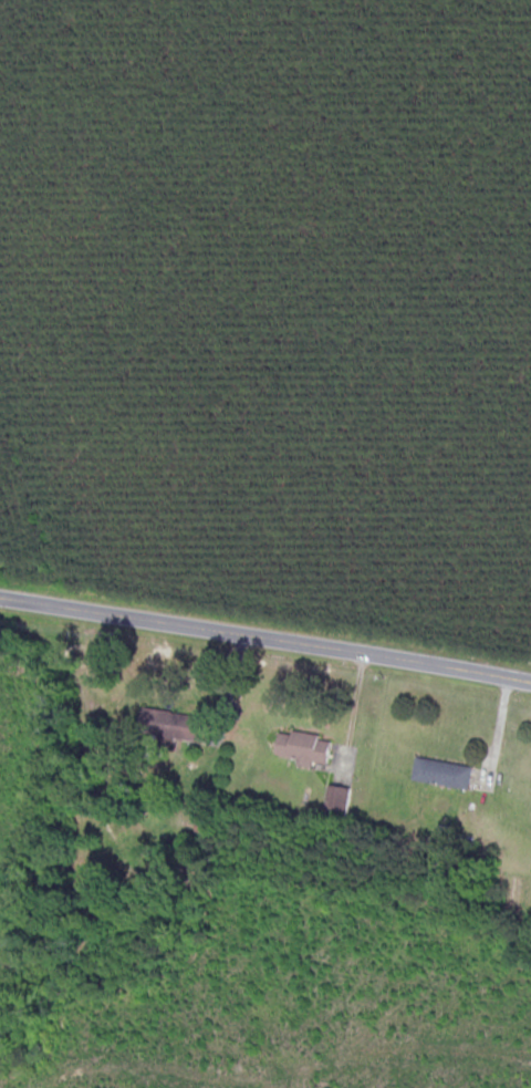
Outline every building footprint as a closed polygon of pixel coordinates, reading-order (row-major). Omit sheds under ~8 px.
[(137,736),(200,744),(204,717),(140,709),(137,736)] [(273,758),(327,766),(331,739),(277,731),(273,758)] [(468,790),(472,767),(415,758),(412,781),(468,790)] [(325,816),(346,818),(349,789),(328,787),(325,816)]
